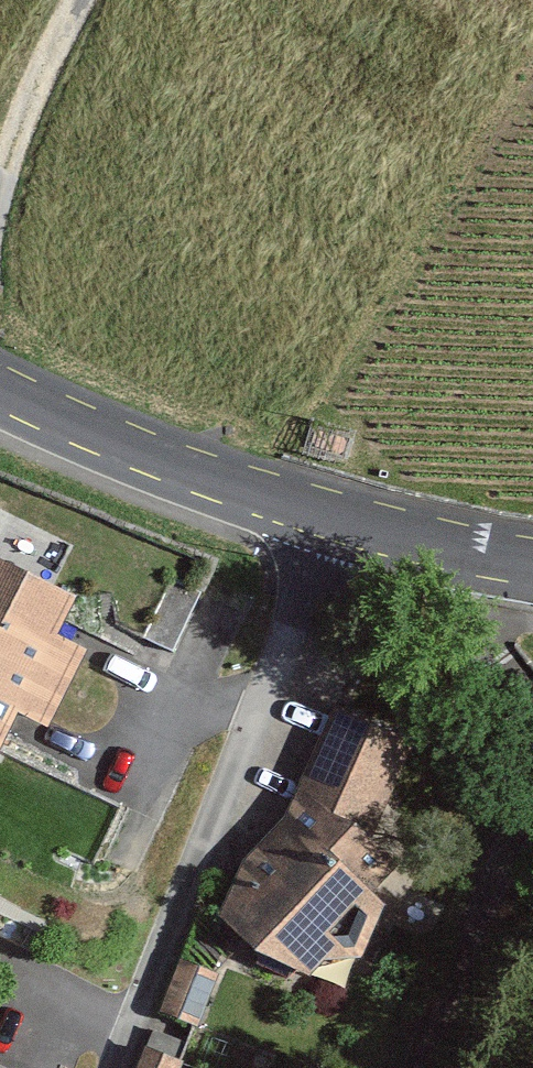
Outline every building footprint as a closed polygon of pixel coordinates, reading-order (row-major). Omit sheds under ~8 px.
[(0,546),(0,730),(13,702),(39,713),(74,639),(49,627),(72,579),(0,546)] [(405,741),(325,709),(280,820),(206,902),(254,945),(304,967),(350,961),(380,895),(370,884),(400,857),(371,825),(405,741)] [(222,972),(186,956),(160,1013),(195,1029),(222,972)] [(143,1045),(132,1067),(177,1067),(180,1063),(143,1045)]
